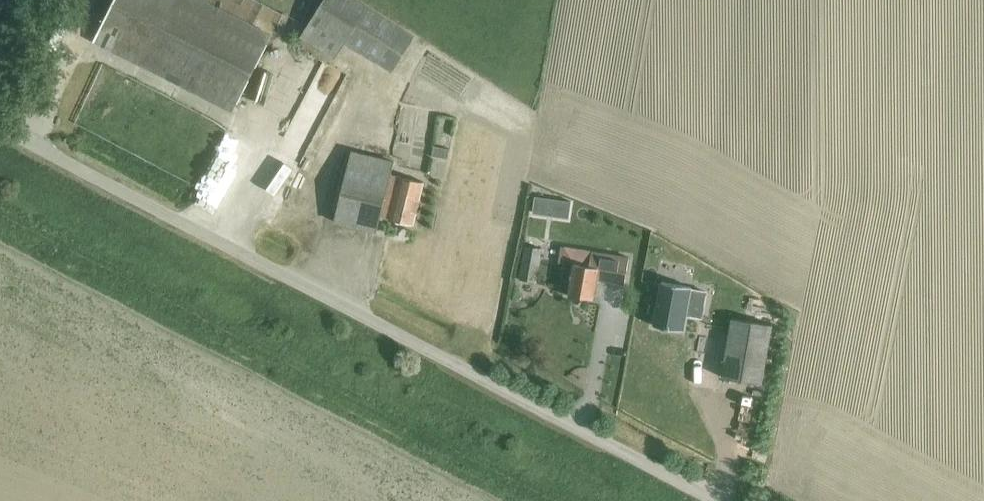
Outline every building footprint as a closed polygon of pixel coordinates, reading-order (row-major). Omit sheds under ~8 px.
[(202,1),(202,0),(115,0),(93,42),(232,112),(270,36),(202,1)] [(379,63),(394,73),(415,39),(353,0),(323,0),(300,37),(335,59),(345,42),(379,63)] [(274,100),(287,69),(267,60),(254,91),(274,100)] [(338,92),(344,73),(326,67),(319,86),(338,92)] [(433,148),(432,158),(448,160),(449,150),(433,148)] [(422,183),(398,177),(389,175),(392,163),(344,151),(327,222),(375,233),(379,218),(412,226),(422,183)] [(540,190),(537,209),(574,214),(576,195),(540,190)] [(549,239),(552,221),(534,218),(531,236),(549,239)] [(520,280),(534,283),(540,249),(526,247),(520,280)] [(623,283),(628,258),(591,251),(588,266),(564,262),(558,292),(592,298),(595,278),(623,283)] [(707,292),(691,290),(691,287),(662,282),(654,326),(683,332),(686,315),(702,318),(707,292)] [(765,308),(766,292),(752,292),(751,307),(765,308)] [(722,378),(762,385),(772,325),(732,318),(722,378)]
